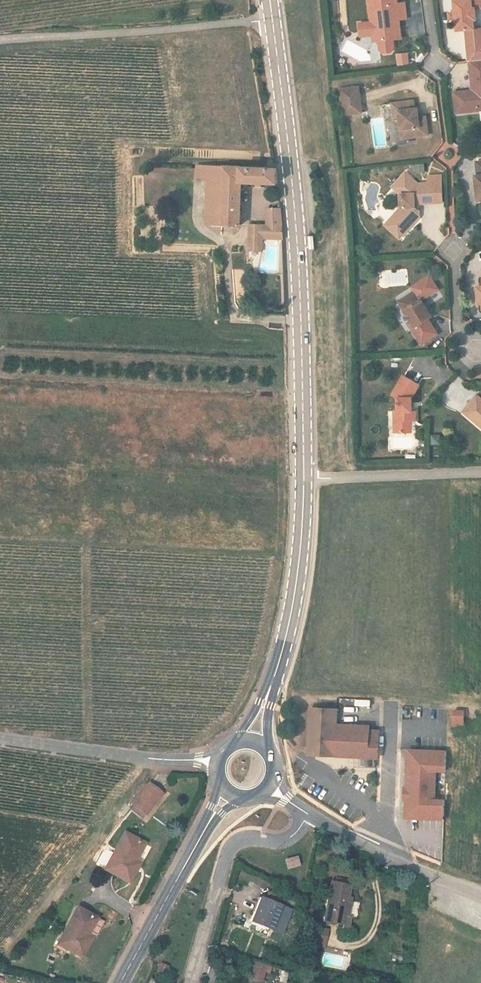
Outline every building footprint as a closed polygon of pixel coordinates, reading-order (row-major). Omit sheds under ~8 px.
[(476,11),(475,3),(465,4),(465,0),(450,0),(450,12),(449,13),(449,24),(450,30),(451,42),(468,41),(467,32),(470,32),(469,22),(469,12),(476,11)] [(355,36),(355,44),(374,42),(376,54),(377,62),(382,65),(388,64),(391,60),(390,51),(387,51),(387,48),(399,47),(397,33),(404,32),(402,16),(395,17),(393,2),(380,4),(381,10),(365,12),(368,35),(355,36)] [(374,42),(355,44),(356,49),(369,48),(370,55),(376,54),(374,42)] [(397,65),(409,64),(408,51),(396,53),(397,65)] [(445,102),(448,124),(480,119),(480,80),(462,82),(464,100),(445,102)] [(335,100),(339,126),(357,123),(353,97),(335,100)] [(395,122),(396,130),(399,149),(424,146),(423,134),(416,135),(415,129),(414,119),(411,119),(410,112),(388,115),(389,123),(395,122)] [(471,173),(472,187),(470,187),(472,212),(480,211),(480,172),(471,173)] [(193,174),(192,187),(205,188),(205,175),(193,174)] [(202,224),(219,225),(221,177),(221,175),(205,175),(205,188),(202,224)] [(221,177),(219,225),(218,233),(222,234),(227,234),(235,234),(238,192),(275,194),(274,179),(221,177)] [(400,219),(385,236),(398,249),(417,229),(417,221),(414,219),(414,215),(441,213),(439,188),(425,188),(425,195),(417,195),(417,196),(402,184),(390,198),(399,206),(400,219)] [(264,234),(246,234),(244,260),(258,260),(259,247),(279,248),(277,218),(264,218),(264,234)] [(219,225),(202,224),(202,234),(216,234),(216,237),(221,238),(222,234),(218,233),(219,225)] [(372,235),(376,239),(381,234),(376,230),(372,235)] [(473,316),(480,316),(480,288),(480,299),(480,304),(473,305),(473,316)] [(394,313),(408,331),(406,333),(415,345),(429,334),(425,328),(428,325),(410,300),(394,313)] [(410,433),(410,424),(406,423),(405,412),(414,396),(398,387),(388,406),(392,409),(393,424),(389,424),(389,445),(406,445),(406,433),(410,433)] [(477,411),(471,407),(457,423),(477,439),(480,433),(480,407),(477,411)] [(430,433),(430,443),(440,444),(440,434),(430,433)] [(337,725),(337,709),(311,708),(309,752),(336,754),(336,751),(361,752),(360,767),(375,767),(376,753),(378,753),(379,731),(369,731),(370,727),(337,725)] [(464,711),(453,711),(453,725),(464,726),(464,711)] [(443,773),(444,753),(406,752),(404,790),(402,790),(401,800),(404,800),(403,819),(440,821),(441,803),(431,802),(433,772),(443,773)] [(135,804),(149,814),(173,783),(168,785),(158,788),(152,790),(144,794),(135,804)] [(153,783),(144,794),(152,790),(158,788),(153,783)] [(149,814),(135,804),(132,808),(146,818),(149,814)] [(106,875),(131,888),(150,852),(125,839),(106,875)] [(299,850),(288,853),(290,861),(301,857),(299,850)] [(292,884),(289,890),(298,894),(301,887),(292,884)] [(352,921),(354,911),(350,910),(355,889),(350,888),(341,886),(336,885),(328,923),(346,928),(346,931),(352,932),(355,921),(352,921)] [(263,909),(269,895),(264,893),(259,907),(261,908),(263,909)] [(296,906),(269,895),(263,909),(261,908),(258,918),(287,929),(296,906)] [(53,944),(78,959),(99,925),(75,909),(53,944)] [(319,929),(316,942),(323,944),(327,945),(328,945),(331,932),(319,929)] [(263,961),(260,968),(269,972),(270,970),(274,971),(276,966),(263,961)] [(165,971),(157,967),(149,982),(147,981),(146,982),(158,982),(165,971)] [(260,968),(257,976),(266,980),(269,972),(260,968)]
